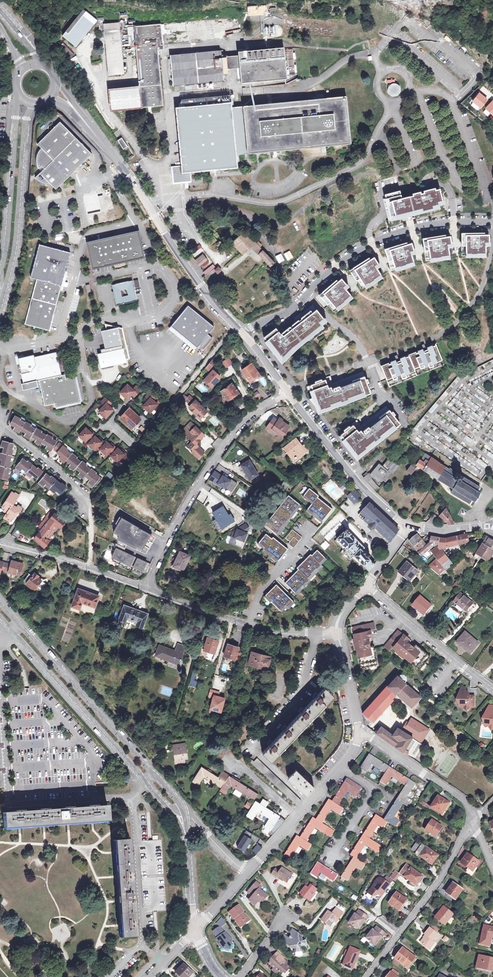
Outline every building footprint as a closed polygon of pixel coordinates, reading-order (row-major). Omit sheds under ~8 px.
[(248,16),(268,15),(267,5),(248,6),(248,16)] [(63,36),(76,47),(97,21),(84,10),(63,36)] [(162,31),(162,24),(134,27),(133,22),(104,25),(104,20),(99,20),(100,37),(105,37),(105,40),(109,75),(124,73),(124,70),(125,70),(125,68),(123,68),(123,63),(125,63),(124,60),(123,60),(122,48),(124,48),(124,52),(131,52),(131,47),(136,47),(140,92),(110,95),(112,110),(142,107),(142,106),(162,105),(157,51),(164,50),(164,46),(190,43),(188,32),(163,34),(162,31)] [(71,58),(74,55),(63,43),(60,46),(71,58)] [(238,56),(240,68),(241,77),(238,78),(238,80),(241,80),(241,83),(287,79),(287,76),(295,75),(293,49),(284,50),(284,47),(238,52),(238,56)] [(223,73),(222,58),(221,50),(170,55),(173,86),(224,81),(224,78),(226,78),(226,75),(223,76),(223,73)] [(238,56),(222,58),(223,73),(228,73),(228,69),(240,68),(238,56)] [(399,85),(395,84),(395,81),(389,81),(388,96),(399,97),(399,85)] [(232,107),(231,94),(211,96),(211,99),(203,99),(203,97),(185,98),(186,106),(177,107),(182,165),(173,166),(175,183),(192,181),(191,172),(238,168),(236,155),(351,144),(347,96),(232,107)] [(107,124),(109,122),(104,111),(101,113),(107,124)] [(72,169),(75,172),(93,154),(61,122),(39,144),(43,148),(41,151),(39,152),(38,156),(38,158),(38,163),(39,167),(41,169),(43,166),(46,169),(39,175),(37,178),(45,183),(52,184),(53,184),(58,181),(59,183),(65,179),(70,175),(68,173),(72,169)] [(124,150),(128,147),(122,138),(118,141),(124,150)] [(41,169),(36,173),(39,175),(46,169),(43,166),(41,169)] [(57,189),(75,172),(72,169),(68,173),(70,175),(65,179),(59,183),(58,181),(53,184),(52,184),(57,189)] [(414,214),(415,219),(442,212),(440,205),(444,204),(440,189),(410,197),(414,212),(414,214)] [(414,212),(410,197),(402,199),(401,191),(386,195),(387,199),(388,199),(390,205),(388,206),(391,217),(395,216),(396,219),(401,218),(400,215),(414,212)] [(251,246),(256,243),(245,232),(232,243),(243,254),(251,246)] [(138,233),(120,237),(120,239),(117,240),(116,237),(115,237),(113,237),(112,237),(111,238),(112,241),(108,242),(107,239),(89,243),(94,267),(113,263),(113,262),(125,260),(125,261),(144,257),(138,233)] [(485,234),(462,234),(462,257),(466,257),(466,255),(470,255),(470,257),(483,257),(483,255),(486,255),(486,246),(486,244),(490,244),(490,242),(490,236),(485,236),(485,234)] [(210,246),(217,240),(213,235),(206,240),(210,246)] [(446,236),(427,238),(428,241),(423,241),(426,262),(430,261),(430,259),(434,258),(434,260),(446,259),(446,257),(450,256),(449,248),(448,245),(452,245),(451,243),(451,237),(446,238),(446,236)] [(257,244),(256,243),(251,246),(256,251),(260,247),(257,244)] [(270,267),(272,265),(274,263),(260,248),(261,247),(261,246),(261,245),(260,244),(259,243),(257,243),(257,244),(260,247),(256,251),(270,267)] [(407,243),(389,247),(390,250),(386,251),(391,271),(395,270),(394,268),(398,267),(398,269),(410,266),(410,264),(413,263),(411,255),(411,252),(414,251),(414,249),(412,244),(408,245),(407,243)] [(25,323),(50,330),(67,265),(71,252),(40,244),(31,277),(37,278),(25,323)] [(197,259),(203,255),(200,251),(194,256),(197,259)] [(288,262),(294,258),(289,251),(284,255),(288,262)] [(208,260),(203,255),(197,259),(195,261),(192,257),(189,259),(196,269),(208,260)] [(370,260),(369,258),(353,268),(354,270),(351,272),(362,290),(365,287),(364,286),(367,284),(368,286),(379,279),(378,277),(381,275),(377,268),(375,266),(378,264),(377,262),(374,258),(370,260)] [(203,272),(206,276),(215,267),(212,264),(203,272)] [(280,275),(272,265),(270,267),(269,268),(277,278),(280,275)] [(338,282),(336,280),(322,292),(324,294),(321,297),(334,312),(337,310),(336,308),(338,306),(340,307),(349,300),(348,298),(351,296),(345,289),(344,287),(346,285),(345,284),(342,279),(338,282)] [(129,281),(116,284),(113,285),(114,291),(116,298),(117,305),(121,304),(121,305),(134,302),(134,301),(137,301),(133,280),(129,281)] [(276,328),(264,338),(283,361),(284,360),(295,350),(294,349),(318,330),(317,329),(326,322),(313,305),(297,318),(299,321),(290,328),(290,327),(285,331),(283,329),(279,332),(276,328)] [(188,306),(171,326),(197,348),(199,345),(204,349),(213,339),(208,335),(214,327),(188,306)] [(421,349),(408,355),(413,367),(418,365),(419,368),(420,369),(424,367),(423,365),(427,363),(428,367),(428,368),(433,366),(432,364),(436,362),(436,361),(435,360),(440,358),(435,344),(426,347),(426,348),(425,348),(423,345),(420,346),(421,349)] [(122,359),(123,360),(124,366),(127,365),(125,360),(130,359),(127,348),(98,354),(101,365),(114,362),(114,361),(122,359)] [(22,383),(23,390),(38,386),(37,380),(39,380),(62,375),(57,352),(53,353),(35,356),(35,354),(21,357),(19,359),(24,383),(22,383)] [(391,363),(382,367),(386,378),(391,376),(393,379),(393,380),(397,378),(396,376),(400,374),(402,378),(402,379),(406,377),(406,376),(405,375),(410,373),(409,371),(414,369),(413,367),(408,355),(400,358),(400,359),(398,359),(397,355),(393,357),(395,360),(390,362),(391,363)] [(209,371),(217,361),(213,358),(208,365),(206,368),(209,371)] [(230,359),(224,362),(227,368),(233,364),(230,359)] [(242,371),(247,377),(248,376),(250,379),(254,376),(256,378),(260,375),(252,363),(242,371)] [(214,370),(205,380),(212,387),(221,377),(214,370)] [(313,398),(310,399),(320,411),(331,407),(331,406),(341,403),(341,404),(349,401),(348,400),(358,397),(359,397),(365,395),(365,394),(370,392),(367,383),(368,383),(367,379),(365,379),(363,373),(332,384),(329,376),(325,378),(325,380),(322,381),(322,380),(315,382),(315,383),(309,386),(313,398)] [(55,403),(56,407),(81,402),(76,376),(66,378),(65,374),(62,375),(39,380),(45,405),(55,403)] [(263,377),(259,380),(263,387),(268,384),(263,377)] [(203,393),(207,389),(200,382),(196,386),(203,393)] [(239,393),(232,383),(221,391),(228,401),(239,393)] [(136,396),(141,390),(137,386),(133,389),(128,384),(121,393),(128,399),(132,394),(133,393),(136,396)] [(153,400),(156,396),(151,392),(147,396),(150,399),(143,406),(151,412),(158,404),(154,401),(153,400)] [(180,406),(187,397),(184,395),(177,403),(180,406)] [(105,396),(100,401),(105,405),(99,411),(106,418),(114,410),(110,406),(109,405),(111,402),(105,396)] [(191,405),(195,401),(190,396),(185,400),(191,405)] [(190,409),(200,418),(207,411),(196,400),(195,401),(191,405),(190,406),(190,409)] [(345,431),(339,436),(357,458),(400,424),(393,416),(395,414),(392,411),(391,412),(387,407),(361,427),(356,421),(352,424),(353,425),(351,427),(349,426),(344,430),(345,431)] [(121,418),(131,428),(140,419),(130,409),(121,418)] [(20,421),(20,420),(14,417),(10,424),(14,425),(14,424),(16,425),(14,429),(20,432),(21,430),(25,432),(25,430),(27,431),(25,435),(31,438),(32,436),(36,438),(36,437),(38,437),(36,441),(41,445),(43,442),(46,444),(47,443),(49,444),(46,448),(52,451),(57,442),(52,439),(54,435),(52,432),(49,431),(46,436),(41,434),(42,432),(36,429),(35,430),(30,427),(31,426),(25,423),(24,424),(20,421)] [(272,429),(278,433),(283,436),(289,426),(282,421),(283,420),(280,418),(278,421),(274,418),(266,428),(271,431),(272,429)] [(199,439),(200,437),(202,439),(205,435),(191,422),(183,430),(185,432),(184,433),(193,441),(196,445),(200,441),(199,439)] [(95,436),(97,435),(94,432),(93,434),(89,431),(86,428),(79,436),(86,442),(88,439),(91,441),(95,436)] [(100,449),(106,443),(103,441),(102,442),(99,439),(95,436),(91,441),(89,444),(95,450),(97,447),(100,450),(100,449)] [(302,446),(300,444),(301,444),(296,439),(284,448),(293,460),(299,456),(300,458),(309,450),(304,444),(302,446)] [(6,448),(5,450),(4,449),(3,453),(1,453),(0,459),(4,460),(3,462),(2,462),(1,466),(0,466),(0,472),(1,472),(0,475),(0,478),(7,480),(9,474),(8,473),(11,461),(10,461),(13,449),(12,449),(13,443),(3,441),(2,447),(6,448)] [(196,445),(193,441),(188,446),(193,451),(192,452),(199,458),(204,452),(196,445)] [(112,455),(117,449),(115,446),(114,448),(110,445),(107,442),(106,443),(100,449),(107,455),(109,453),(112,455)] [(57,452),(62,446),(58,443),(54,449),(57,452)] [(96,473),(91,469),(90,471),(89,470),(93,466),(88,462),(85,465),(82,462),(81,463),(76,459),(77,458),(72,454),(71,455),(66,451),(67,450),(62,446),(57,452),(57,453),(60,455),(61,454),(63,455),(60,458),(65,462),(67,460),(70,462),(71,461),(72,463),(70,466),(75,470),(76,468),(79,470),(80,469),(82,470),(79,473),(84,478),(86,476),(89,478),(90,477),(92,478),(89,481),(94,486),(96,483),(97,484),(101,479),(95,475),(96,473)] [(128,455),(126,453),(124,454),(121,451),(118,448),(117,449),(112,455),(111,456),(118,462),(120,459),(123,462),(128,455)] [(416,465),(417,465),(418,466),(423,470),(437,479),(443,471),(442,471),(445,466),(443,464),(434,458),(432,457),(431,456),(425,453),(420,460),(419,459),(416,465)] [(144,466),(149,459),(142,455),(137,462),(144,466)] [(237,462),(240,465),(248,459),(246,456),(237,462)] [(37,469),(28,461),(27,462),(22,458),(16,466),(21,470),(24,467),(25,468),(24,469),(27,472),(27,473),(31,477),(34,473),(35,475),(34,476),(38,478),(43,472),(38,468),(37,469)] [(379,463),(371,474),(379,481),(380,480),(381,481),(382,479),(386,482),(399,466),(389,458),(383,466),(379,463)] [(250,480),(258,475),(249,460),(241,465),(250,480)] [(417,467),(416,467),(412,464),(411,466),(407,470),(406,471),(412,475),(416,470),(415,469),(417,467)] [(449,469),(445,466),(442,471),(443,471),(437,479),(453,489),(451,492),(470,504),(472,500),(475,502),(480,493),(478,491),(480,487),(463,476),(457,472),(456,473),(450,468),(449,469)] [(214,471),(209,479),(221,487),(221,486),(226,489),(226,488),(232,492),(237,483),(228,477),(228,478),(223,475),(222,476),(214,471)] [(272,478),(266,473),(264,476),(270,481),(272,478)] [(51,487),(50,488),(55,492),(58,489),(59,490),(58,492),(61,494),(66,487),(61,483),(60,484),(51,476),(50,477),(46,474),(39,481),(44,485),(47,482),(49,483),(48,485),(51,487)] [(368,474),(364,477),(367,482),(377,493),(381,489),(371,478),(368,474)] [(279,488),(283,492),(288,485),(284,481),(279,488)] [(317,494),(310,488),(303,496),(312,504),(317,497),(319,495),(317,494)] [(201,489),(197,501),(204,503),(207,491),(201,489)] [(361,495),(354,489),(347,496),(354,503),(361,495)] [(152,506),(151,508),(156,510),(161,500),(144,490),(138,501),(144,504),(145,502),(152,506)] [(14,501),(15,502),(19,496),(12,492),(3,507),(5,508),(4,511),(7,513),(4,518),(10,522),(13,518),(14,519),(17,515),(14,513),(15,511),(18,513),(22,507),(18,505),(17,507),(13,504),(12,504),(14,501)] [(288,495),(282,503),(276,510),(289,520),(301,505),(288,495)] [(307,510),(321,522),(332,509),(325,503),(317,497),(312,504),(307,510)] [(58,500),(55,504),(60,508),(63,505),(58,500)] [(344,512),(350,507),(346,502),(340,507),(344,512)] [(384,537),(389,543),(398,529),(370,503),(359,514),(369,525),(373,529),(374,528),(376,525),(386,535),(384,537)] [(215,526),(221,523),(224,527),(235,521),(230,514),(228,516),(222,507),(212,512),(216,519),(212,521),(215,526)] [(446,521),(448,524),(454,524),(451,516),(446,508),(439,516),(446,521)] [(289,520),(276,510),(271,517),(265,525),(278,535),(290,521),(289,520)] [(30,523),(34,518),(26,512),(23,518),(30,523)] [(42,529),(40,532),(35,539),(44,547),(49,541),(46,539),(51,534),(54,530),(58,525),(60,527),(65,521),(58,516),(55,514),(54,514),(52,513),(50,513),(49,514),(52,517),(49,520),(47,518),(39,527),(42,529)] [(429,520),(432,523),(438,517),(434,514),(429,520)] [(151,534),(121,518),(114,532),(120,535),(118,538),(135,547),(137,545),(143,548),(151,534)] [(340,522),(325,537),(329,541),(344,526),(340,522)] [(221,523),(215,526),(218,531),(224,527),(221,523)] [(249,529),(246,524),(233,531),(231,537),(232,537),(235,538),(236,542),(235,544),(242,547),(247,533),(246,530),(249,529)] [(376,525),(374,528),(384,537),(386,535),(376,525)] [(353,555),(363,565),(368,570),(375,564),(367,556),(368,556),(369,556),(370,555),(370,554),(369,552),(368,551),(367,551),(366,550),(367,549),(346,529),(337,538),(337,539),(347,549),(353,555)] [(302,537),(293,530),(286,538),(290,541),(288,544),(294,548),(302,537)] [(269,536),(266,534),(258,544),(264,549),(272,538),(269,536)] [(418,534),(411,541),(416,547),(424,541),(430,537),(426,536),(422,539),(418,534)] [(460,536),(458,537),(460,545),(461,545),(468,543),(469,541),(468,535),(464,535),(460,536)] [(280,543),(273,537),(272,538),(264,549),(262,551),(277,563),(288,549),(280,543)] [(433,537),(432,537),(432,542),(429,545),(428,546),(420,552),(423,556),(430,549),(433,547),(435,546),(436,544),(441,545),(441,539),(436,538),(433,537)] [(460,545),(458,537),(448,539),(446,539),(441,539),(441,545),(441,550),(442,549),(460,545)] [(488,537),(475,557),(478,559),(475,565),(476,566),(482,557),(489,562),(492,555),(492,540),(488,537)] [(347,549),(337,539),(335,541),(345,551),(343,552),(350,559),(351,557),(361,567),(363,565),(353,555),(347,549)] [(330,545),(326,541),(322,546),(326,550),(330,545)] [(428,546),(424,541),(416,547),(420,552),(428,546)] [(436,544),(435,546),(437,548),(435,550),(433,547),(430,549),(438,559),(443,566),(450,560),(442,549),(441,550),(441,545),(436,544)] [(124,552),(116,548),(112,557),(115,559),(114,562),(120,564),(125,552),(124,552)] [(312,555),(321,565),(327,559),(317,550),(315,552),(312,555)] [(138,558),(125,552),(120,564),(125,567),(127,564),(133,567),(138,558)] [(173,567),(183,572),(190,556),(180,552),(173,567)] [(309,580),(323,567),(321,565),(312,555),(311,554),(304,561),(297,567),(299,569),(309,580)] [(138,558),(133,567),(132,570),(137,573),(139,570),(146,573),(150,564),(138,558)] [(443,566),(438,559),(429,566),(439,574),(445,568),(443,566)] [(450,560),(443,566),(445,568),(447,570),(454,565),(450,560)] [(0,561),(0,574),(1,571),(16,575),(17,574),(20,575),(23,564),(13,561),(12,565),(11,564),(3,562),(2,566),(0,566),(1,562),(0,561)] [(400,572),(411,581),(419,571),(408,562),(400,572)] [(285,583),(296,594),(310,581),(309,580),(299,569),(291,577),(285,583)] [(29,574),(24,580),(27,583),(26,584),(34,590),(37,586),(42,581),(38,578),(39,576),(35,573),(32,576),(29,574)] [(399,585),(402,579),(396,577),(394,583),(399,585)] [(42,581),(37,586),(42,590),(46,584),(42,581)] [(283,591),(276,584),(265,596),(282,612),(287,607),(289,608),(295,603),(283,591)] [(78,588),(71,606),(80,610),(82,603),(95,608),(99,596),(78,588)] [(455,601),(467,612),(474,604),(462,594),(455,601)] [(413,605),(418,609),(418,608),(425,614),(433,605),(421,595),(413,605)] [(124,605),(119,619),(126,622),(127,619),(137,622),(135,625),(143,628),(148,614),(124,605)] [(361,668),(378,665),(376,656),(375,657),(374,650),(375,650),(373,644),(372,645),(370,645),(369,641),(371,640),(373,640),(371,631),(376,630),(374,622),(353,627),(358,650),(358,649),(360,660),(361,668)] [(414,664),(420,670),(431,657),(424,651),(424,652),(419,648),(419,647),(415,643),(414,645),(412,646),(409,644),(410,642),(412,641),(399,630),(384,647),(390,651),(393,647),(408,660),(409,659),(414,664)] [(457,642),(462,646),(462,645),(471,653),(479,643),(466,632),(457,642)] [(219,641),(208,637),(204,650),(215,654),(219,641)] [(172,649),(159,644),(155,656),(179,665),(186,647),(178,643),(175,652),(171,650),(172,649)] [(234,647),(228,645),(224,656),(235,659),(237,652),(239,647),(234,645),(234,647)] [(271,657),(252,652),(249,664),(268,669),(271,657)] [(363,713),(364,720),(367,716),(372,721),(393,699),(387,694),(391,689),(397,694),(399,691),(409,700),(418,689),(407,679),(407,677),(403,674),(400,674),(398,676),(388,686),(387,686),(363,713)] [(325,687),(331,693),(337,687),(331,682),(325,687)] [(331,693),(325,687),(318,694),(315,698),(304,709),(300,713),(287,727),(283,731),(272,742),(269,745),(262,752),(272,761),(306,725),(334,696),(331,693)] [(393,699),(397,694),(391,689),(387,694),(393,699)] [(418,689),(409,700),(414,704),(423,694),(418,689)] [(215,691),(210,690),(209,696),(213,697),(211,707),(221,711),(225,698),(218,697),(219,693),(215,691)] [(475,707),(475,696),(471,696),(471,697),(469,696),(469,692),(466,692),(463,692),(461,692),(461,696),(458,699),(461,703),(461,707),(465,707),(468,710),(471,708),(471,707),(475,707)] [(376,721),(385,728),(394,719),(390,716),(395,711),(389,706),(376,721)] [(492,712),(492,708),(489,707),(487,712),(488,712),(487,716),(484,718),(487,722),(487,727),(491,727),(492,730),(492,712)] [(370,723),(372,721),(367,716),(364,720),(365,725),(367,726),(370,723)] [(412,738),(417,741),(423,734),(433,742),(437,736),(432,732),(428,729),(421,723),(412,736),(398,728),(393,735),(381,726),(378,731),(375,728),(373,731),(407,754),(408,752),(405,749),(412,738)] [(408,752),(415,757),(424,744),(417,741),(412,738),(405,749),(408,752)] [(180,763),(188,761),(186,747),(184,747),(183,743),(179,744),(180,750),(174,751),(175,760),(180,760),(180,763)] [(359,854),(363,849),(365,845),(379,853),(382,847),(369,839),(378,825),(384,828),(387,822),(401,831),(404,825),(394,818),(403,804),(408,807),(412,801),(407,798),(416,784),(393,770),(383,763),(369,754),(360,769),(366,773),(372,764),(386,773),(380,782),(386,786),(392,777),(406,786),(399,797),(393,807),(384,820),(376,815),(370,825),(361,839),(351,855),(354,857),(351,861),(341,877),(347,881),(356,867),(361,870),(365,864),(356,859),(359,854)] [(250,761),(297,805),(301,801),(257,758),(254,761),(253,762),(251,760),(250,761)] [(202,766),(193,781),(198,785),(204,776),(222,788),(220,791),(226,794),(231,786),(254,800),(258,794),(223,771),(219,777),(202,766)] [(288,778),(306,795),(314,787),(308,781),(304,777),(296,770),(288,778)] [(308,826),(300,838),(297,836),(289,849),(284,856),(290,860),(299,846),(308,851),(312,845),(306,841),(315,828),(331,837),(335,831),(322,823),(331,810),(340,815),(344,809),(338,805),(347,792),(356,797),(362,788),(347,778),(342,787),(332,801),(329,799),(326,804),(316,820),(313,818),(308,826)] [(449,804),(438,797),(431,807),(442,814),(449,804)] [(256,801),(246,816),(253,820),(258,811),(270,818),(265,827),(271,831),(280,816),(266,807),(268,804),(264,801),(262,805),(256,801)] [(91,822),(108,821),(107,805),(3,813),(4,828),(19,827),(43,826),(67,824),(91,822)] [(442,827),(433,821),(426,831),(436,837),(442,827)] [(252,834),(246,830),(241,839),(242,839),(237,846),(244,852),(252,839),(250,838),(252,834)] [(120,938),(136,937),(135,930),(129,839),(113,840),(114,851),(116,878),(118,900),(118,903),(119,925),(120,938)] [(421,847),(417,845),(414,850),(421,855),(420,856),(432,865),(438,857),(432,853),(433,851),(426,847),(426,849),(422,846),(421,847)] [(469,868),(473,871),(474,870),(479,864),(473,860),(474,858),(467,854),(461,863),(469,868)] [(318,862),(310,874),(317,878),(320,872),(334,882),(338,875),(321,865),(318,862)] [(417,873),(406,865),(400,873),(417,886),(422,878),(416,874),(417,873)] [(272,873),(280,879),(281,878),(284,879),(287,882),(293,874),(283,868),(280,871),(276,868),(272,873)] [(391,877),(394,880),(399,874),(395,871),(391,877)] [(387,888),(393,880),(387,876),(384,881),(381,879),(377,880),(375,883),(368,893),(373,896),(373,895),(374,896),(377,895),(378,893),(378,892),(380,892),(383,894),(386,890),(384,889),(386,887),(387,888)] [(257,882),(251,889),(256,894),(253,896),(250,900),(255,905),(261,899),(263,901),(268,896),(260,889),(262,887),(257,882)] [(456,900),(463,890),(453,883),(447,892),(456,900)] [(309,888),(306,886),(301,893),(309,900),(317,889),(312,885),(309,888)] [(406,899),(397,892),(389,903),(399,909),(402,905),(406,899)] [(245,921),(248,919),(245,914),(244,915),(243,913),(244,913),(239,906),(230,913),(235,919),(236,918),(237,920),(236,921),(241,927),(245,925),(245,921)] [(445,925),(453,915),(444,907),(436,917),(445,925)] [(337,917),(339,919),(343,913),(336,908),(332,914),(328,911),(322,920),(330,926),(334,920),(337,917)] [(366,921),(369,916),(359,910),(356,914),(355,914),(349,923),(356,927),(360,926),(362,923),(364,920),(365,921),(366,921)] [(218,922),(221,926),(226,922),(223,917),(218,922)] [(473,917),(469,922),(473,926),(478,920),(473,917)] [(492,934),(492,927),(484,925),(480,944),(490,947),(492,938),(492,934)] [(386,933),(377,926),(374,930),(373,929),(366,938),(373,943),(377,942),(379,940),(381,936),(382,937),(386,933)] [(432,945),(433,946),(436,942),(433,940),(439,934),(431,928),(425,934),(426,936),(421,942),(429,948),(432,945)] [(226,932),(222,929),(215,934),(217,939),(218,938),(221,947),(231,949),(232,939),(226,933),(226,932)] [(295,947),(295,949),(296,952),(302,951),(302,947),(306,946),(305,939),(303,939),(302,937),(295,931),(291,936),(289,938),(286,943),(292,948),(295,947)] [(447,935),(443,938),(447,945),(451,942),(447,935)] [(354,961),(356,962),(360,951),(350,947),(349,951),(346,949),(343,955),(346,956),(343,965),(351,968),(354,961)] [(416,958),(403,948),(395,958),(396,958),(401,962),(408,968),(416,958)] [(282,960),(284,959),(284,958),(278,952),(270,960),(271,961),(269,963),(274,968),(273,970),(277,973),(279,970),(283,973),(284,972),(286,969),(288,970),(290,968),(286,964),(282,960)] [(481,969),(481,967),(492,970),(492,959),(480,956),(477,968),(481,969)] [(185,965),(177,972),(182,976),(189,976),(196,976),(197,976),(185,965)] [(396,976),(399,973),(393,969),(388,975),(388,976),(387,976),(397,976),(396,976)]
